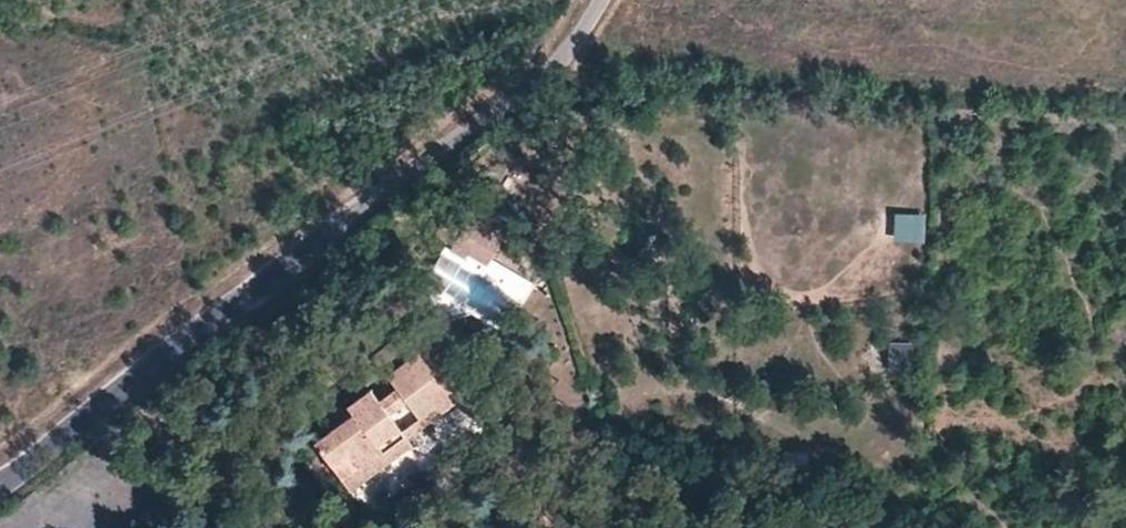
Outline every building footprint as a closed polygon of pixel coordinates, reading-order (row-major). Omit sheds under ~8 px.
[(924,215),(895,215),(895,243),(924,242),(924,215)] [(499,248),(468,228),(451,255),(462,262),(468,254),(486,266),(499,248)] [(913,344),(889,344),(889,371),(913,371),(913,344)] [(459,388),(429,347),(388,378),(396,391),(379,403),(371,392),(347,410),(353,417),(315,445),(350,493),(368,479),(359,466),(379,452),(383,456),(406,440),(400,432),(389,416),(406,404),(418,419),(459,388)] [(465,396),(459,388),(418,419),(400,432),(406,440),(407,441),(465,396)] [(411,448),(407,441),(406,440),(383,456),(379,452),(359,466),(368,479),(411,448)]
